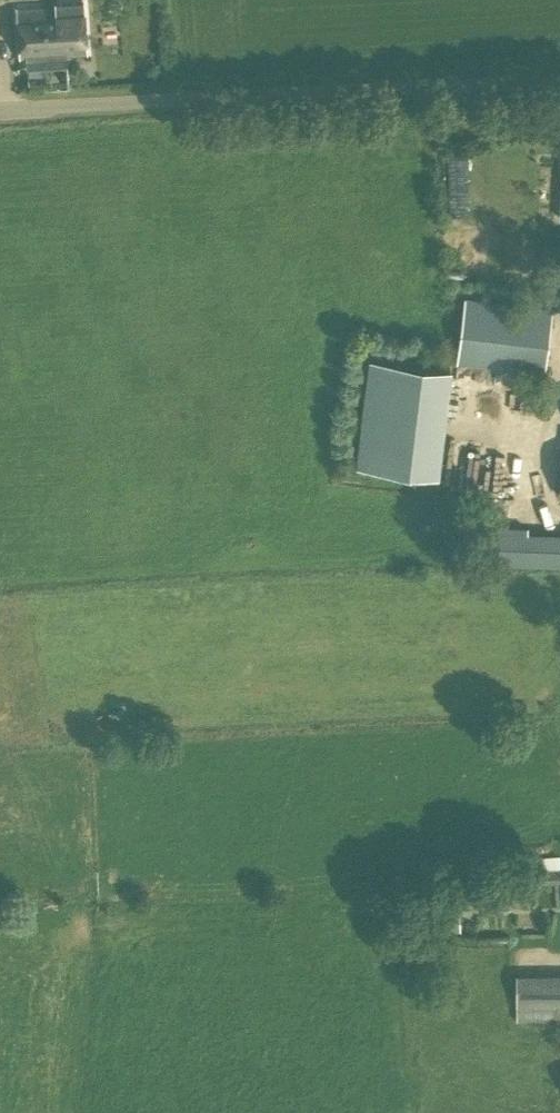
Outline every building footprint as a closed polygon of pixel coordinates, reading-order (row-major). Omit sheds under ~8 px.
[(85,3),(17,7),(19,57),(88,54),(85,3)] [(10,86),(61,85),(60,64),(10,65),(10,86)] [(553,259),(549,284),(559,286),(559,260),(553,259)] [(545,374),(553,309),(465,298),(457,363),(545,374)] [(559,556),(559,530),(490,520),(486,545),(559,556)] [(506,861),(507,873),(519,872),(520,872),(528,872),(529,881),(537,880),(537,884),(559,881),(559,856),(506,861)] [(452,890),(437,891),(438,906),(452,905),(452,890)] [(559,1021),(559,973),(516,973),(516,1021),(559,1021)]
